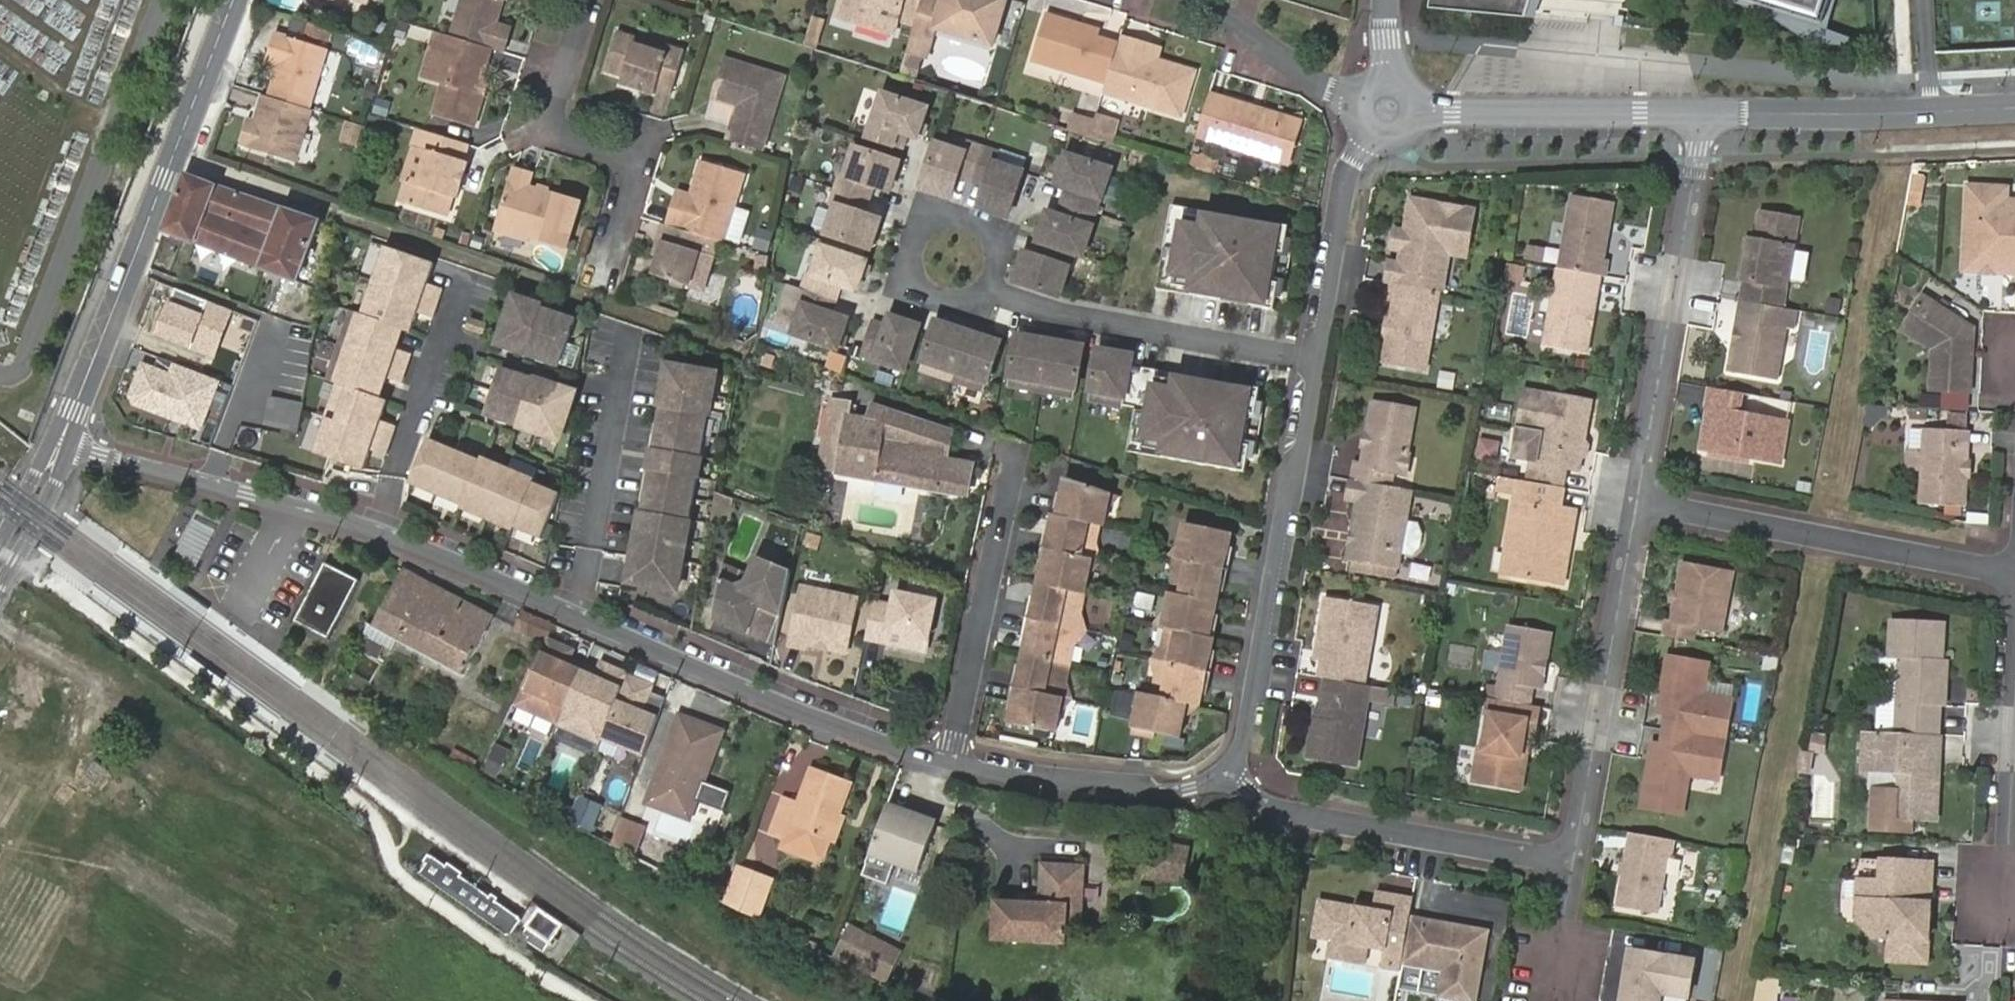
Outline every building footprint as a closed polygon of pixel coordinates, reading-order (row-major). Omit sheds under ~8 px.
[(504,55),(512,31),(500,27),(495,21),(501,1),(507,4),(509,0),(464,0),(452,39),(495,52),(504,55)] [(831,14),(889,32),(895,17),(914,23),(921,0),(835,0),(831,14)] [(906,49),(924,55),(932,28),(985,45),(999,0),(921,0),(914,23),(906,49)] [(1424,12),(1522,21),(1525,0),(1427,0),(1424,12)] [(1760,6),(1818,20),(1824,0),(1761,0),(1760,6)] [(1029,62),(1105,85),(1118,44),(1094,37),(1072,30),(1076,19),(1045,9),(1029,62)] [(1097,25),(1076,19),(1072,30),(1094,37),(1097,25)] [(812,50),(818,32),(807,29),(802,46),(812,50)] [(621,85),(655,96),(656,89),(671,93),(684,49),(669,45),(667,53),(635,43),(637,38),(617,32),(605,71),(623,76),(621,85)] [(275,37),(329,54),(329,53),(275,35),(275,37)] [(452,39),(439,35),(433,53),(447,57),(439,82),(446,84),(436,115),(476,128),(486,97),(477,94),(480,83),(485,85),(495,52),(452,39)] [(1105,85),(1102,94),(1177,118),(1191,72),(1153,60),(1145,55),(1148,45),(1120,36),(1118,44),(1105,85)] [(310,112),(329,54),(275,37),(268,56),(279,60),(282,64),(282,71),(270,100),(310,112)] [(1145,55),(1153,60),(1158,48),(1148,45),(1145,55)] [(447,57),(433,53),(425,77),(439,82),(447,57)] [(279,60),(268,56),(265,65),(282,71),(282,64),(279,60)] [(726,140),(760,149),(783,77),(725,58),(713,98),(736,106),(726,140)] [(490,87),(485,85),(480,83),(477,94),(486,97),(490,87)] [(1209,95),(1196,136),(1284,163),(1296,123),(1209,95)] [(918,139),(927,110),(883,96),(869,139),(904,151),(909,137),(918,139)] [(313,112),(310,112),(270,100),(262,98),(257,115),(264,117),(261,127),(254,124),(249,122),(240,150),(296,167),(313,112)] [(264,117),(257,115),(254,124),(261,127),(264,117)] [(1094,122),(1075,116),(1070,131),(1089,137),(1094,122)] [(1118,123),(1096,116),(1094,122),(1089,137),(1111,144),(1118,123)] [(341,121),(336,141),(354,146),(359,126),(341,121)] [(466,164),(472,147),(428,134),(422,154),(429,157),(419,188),(408,185),(401,206),(447,221),(454,201),(460,202),(463,192),(458,186),(460,179),(468,176),(471,166),(466,164)] [(1011,220),(1025,176),(996,167),(999,156),(970,147),(967,158),(937,149),(924,194),(953,203),(959,182),(988,191),(982,211),(1011,220)] [(871,251),(881,222),(866,217),(875,189),(890,194),(900,165),(856,150),(846,179),(840,177),(831,205),(836,207),(827,236),(871,251)] [(1191,154),(1188,166),(1212,172),(1215,160),(1191,154)] [(1075,271),(1080,256),(1086,258),(1112,170),(1068,157),(1059,186),(1068,189),(1059,218),(1050,215),(1041,244),(1045,245),(1040,259),(1028,256),(1019,285),(1064,298),(1072,270),(1075,271)] [(705,238),(726,244),(747,175),(703,162),(692,196),(689,205),(684,208),(673,205),(667,226),(705,238)] [(1909,173),(1905,206),(1920,207),(1923,175),(1909,173)] [(513,174),(494,235),(530,247),(532,241),(564,252),(579,210),(530,195),(534,181),(513,174)] [(463,192),(468,176),(460,179),(458,186),(463,192)] [(317,224),(187,178),(166,231),(295,282),(317,224)] [(689,205),(692,196),(678,191),(673,205),(684,208),(689,205)] [(2005,205),(2005,193),(1967,191),(1963,275),(1978,276),(1979,263),(1991,264),(1991,271),(2014,272),(2014,206),(2005,205)] [(1598,276),(1603,277),(1605,263),(1602,262),(1605,245),(1601,242),(1602,235),(1607,233),(1612,206),(1572,200),(1557,269),(1598,276)] [(1413,201),(1411,213),(1428,216),(1430,204),(1413,201)] [(1391,264),(1388,284),(1389,284),(1435,292),(1443,293),(1450,254),(1453,236),(1471,239),(1476,211),(1430,204),(1428,216),(1411,213),(1407,233),(1404,250),(1401,265),(1391,264)] [(1275,283),(1280,252),(1285,253),(1290,226),(1172,205),(1157,289),(1223,301),(1224,294),(1253,300),(1251,306),(1275,310),(1280,284),(1275,283)] [(1785,290),(1791,291),(1800,219),(1762,214),(1758,243),(1754,242),(1748,284),(1756,286),(1754,304),(1782,309),(1785,290)] [(667,226),(663,226),(658,241),(664,243),(659,259),(654,275),(690,286),(705,238),(667,226)] [(1393,249),(1404,250),(1407,233),(1397,231),(1393,249)] [(1467,257),(1471,239),(1453,236),(1450,254),(1467,257)] [(653,256),(659,259),(664,243),(658,241),(653,256)] [(1741,284),(1748,284),(1754,242),(1747,242),(1741,284)] [(1526,244),(1523,258),(1540,262),(1543,248),(1526,244)] [(833,316),(842,288),(857,293),(867,264),(823,250),(813,278),(807,276),(798,305),(804,307),(794,336),(838,350),(848,321),(833,316)] [(394,353),(401,334),(411,337),(417,317),(433,322),(442,293),(427,288),(434,267),(384,251),(361,319),(351,316),(328,385),(338,389),(316,457),(365,473),(372,455),(387,460),(397,431),(381,426),(388,406),(378,402),(385,382),(400,387),(410,358),(394,353)] [(1978,276),(2014,278),(2014,272),(1991,271),(1991,264),(1979,263),(1978,276)] [(1523,281),(1525,268),(1510,266),(1508,278),(1523,281)] [(1584,354),(1598,276),(1557,269),(1555,268),(1542,346),(1584,354)] [(1420,375),(1435,292),(1389,284),(1381,324),(1387,325),(1384,341),(1380,368),(1420,375)] [(1746,302),(1754,304),(1756,286),(1748,284),(1746,302)] [(235,310),(175,286),(155,334),(216,358),(235,310)] [(1782,309),(1789,310),(1791,291),(1785,290),(1782,309)] [(1926,299),(1910,321),(1936,337),(1933,391),(1973,393),(1976,330),(1926,299)] [(1746,302),(1740,301),(1728,373),(1776,381),(1784,331),(1791,332),(1795,311),(1789,310),(1782,309),(1754,304),(1746,302)] [(559,377),(575,327),(514,307),(499,353),(525,362),(524,365),(559,377)] [(905,372),(920,328),(891,319),(888,328),(873,323),(862,358),(905,372)] [(985,392),(1001,345),(985,339),(985,337),(954,327),(954,329),(937,324),(921,371),(985,392)] [(1379,340),(1384,341),(1387,325),(1381,324),(1379,340)] [(483,344),(486,334),(469,328),(466,338),(483,344)] [(1072,411),(1081,362),(1064,359),(1064,356),(1032,351),(1032,353),(1015,350),(1006,399),(1072,411)] [(170,371),(142,360),(128,396),(132,406),(205,433),(224,381),(173,362),(170,371)] [(676,589),(715,373),(668,364),(629,580),(676,589)] [(1254,430),(1258,404),(1128,380),(1130,368),(1114,365),(1113,368),(1095,364),(1087,414),(1133,422),(1125,466),(1243,487),(1248,461),(1243,460),(1248,430),(1254,430)] [(558,449),(574,402),(534,389),(535,387),(500,376),(484,425),(518,437),(518,435),(558,449)] [(1741,394),(1711,388),(1707,410),(1710,411),(1701,452),(1777,466),(1786,425),(1737,415),(1741,394)] [(1790,419),(1792,403),(1742,395),(1739,410),(1790,419)] [(265,426),(295,436),(301,404),(276,396),(265,426)] [(1531,467),(1528,483),(1563,489),(1565,473),(1578,476),(1591,409),(1526,397),(1519,435),(1543,439),(1537,468),(1531,467)] [(836,472),(836,476),(984,500),(989,476),(986,475),(973,472),(975,464),(948,460),(952,432),(872,406),(867,419),(846,417),(849,404),(830,401),(817,469),(836,472)] [(1355,481),(1390,487),(1392,475),(1398,476),(1400,462),(1405,463),(1413,417),(1373,410),(1362,474),(1357,473),(1355,481)] [(1965,428),(1967,413),(1946,410),(1943,425),(1965,428)] [(1966,479),(1966,464),(1968,433),(1926,430),(1924,458),(1909,456),(1908,471),(1924,472),(1922,505),(1964,509),(1966,479)] [(244,433),(242,434),(241,434),(239,435),(238,438),(237,440),(238,443),(238,444),(240,447),(242,448),(244,448),(247,448),(250,447),(252,445),(253,443),(253,440),(252,438),(251,436),(249,434),(247,433),(244,433)] [(560,493),(429,436),(410,480),(541,537),(560,493)] [(1730,460),(1728,473),(1751,477),(1754,464),(1730,460)] [(1400,462),(1398,476),(1406,477),(1408,464),(1405,463),(1400,462)] [(1560,515),(1565,490),(1563,489),(1528,483),(1501,478),(1498,497),(1516,500),(1505,559),(1515,561),(1511,580),(1561,589),(1575,518),(1560,515)] [(1111,494),(1066,479),(1061,502),(1056,501),(1053,516),(1100,526),(1104,527),(1111,494)] [(1355,481),(1353,480),(1348,510),(1358,511),(1353,539),(1360,541),(1359,549),(1351,548),(1347,567),(1396,575),(1399,558),(1406,525),(1413,491),(1390,487),(1355,481)] [(724,525),(735,497),(716,490),(710,520),(724,525)] [(1094,560),(1100,526),(1053,516),(1052,523),(1050,536),(1046,535),(1042,550),(1094,560)] [(193,568),(213,531),(190,518),(169,555),(193,568)] [(1185,523),(1177,560),(1229,572),(1232,557),(1227,556),(1232,533),(1185,523)] [(1418,527),(1406,525),(1399,558),(1412,560),(1417,554),(1421,535),(1418,527)] [(1353,539),(1351,548),(1359,549),(1360,541),(1353,539)] [(1094,560),(1042,550),(1039,565),(1043,565),(1039,586),(1086,596),(1094,560)] [(713,618),(775,645),(791,570),(757,555),(742,587),(733,591),(717,584),(713,618)] [(1515,561),(1505,559),(1501,578),(1511,580),(1515,561)] [(1177,560),(1170,594),(1217,604),(1221,585),(1225,586),(1229,572),(1177,560)] [(1668,622),(1666,636),(1695,642),(1698,628),(1724,632),(1734,573),(1684,564),(1673,622),(1668,622)] [(358,583),(325,567),(295,626),(328,642),(358,583)] [(742,587),(746,580),(720,569),(717,584),(733,591),(742,587)] [(493,618),(404,572),(372,628),(463,676),(493,618)] [(859,598),(803,586),(790,646),(805,649),(806,645),(847,653),(859,598)] [(1086,596),(1039,586),(1035,606),(1031,605),(1028,620),(1078,631),(1086,596)] [(893,606),(873,602),(865,639),(886,644),(888,632),(929,641),(937,602),(896,593),(893,606)] [(1170,594),(1163,629),(1167,629),(1214,639),(1217,624),(1213,624),(1217,604),(1170,594)] [(1322,664),(1320,678),(1330,680),(1365,686),(1379,607),(1327,598),(1320,634),(1328,635),(1322,664)] [(605,600),(602,613),(615,615),(618,603),(605,600)] [(517,629),(549,644),(550,640),(558,626),(526,611),(517,629)] [(1078,631),(1028,620),(1025,635),(1029,636),(1025,655),(1071,665),(1078,631)] [(1884,659),(1881,734),(1941,737),(1943,708),(1948,708),(1948,693),(1944,687),(1944,682),(1949,677),(1950,662),(1945,661),(1947,626),(1895,623),(1893,660),(1884,659)] [(1167,629),(1160,663),(1211,675),(1214,660),(1210,659),(1214,639),(1167,629)] [(1497,700),(1530,706),(1532,693),(1541,695),(1544,678),(1539,674),(1540,667),(1547,665),(1551,638),(1511,630),(1497,700)] [(1134,639),(1124,637),(1121,650),(1131,653),(1134,639)] [(549,644),(517,704),(560,724),(583,672),(570,667),(573,661),(576,652),(550,640),(549,644)] [(1071,665),(1025,655),(1020,675),(1016,674),(1013,689),(1017,690),(1064,700),(1071,665)] [(1670,718),(1667,731),(1727,741),(1734,706),(1706,701),(1713,662),(1673,656),(1665,702),(1673,703),(1670,718)] [(586,666),(573,661),(570,667),(583,672),(586,666)] [(1211,675),(1160,663),(1153,697),(1182,703),(1200,707),(1204,688),(1208,689),(1211,675)] [(597,678),(583,672),(560,724),(602,743),(604,739),(629,678),(629,676),(603,665),(600,672),(597,678)] [(600,672),(586,666),(583,672),(597,678),(600,672)] [(648,702),(652,694),(654,688),(629,678),(604,739),(645,756),(663,708),(648,702)] [(1370,700),(1372,688),(1365,686),(1330,680),(1322,719),(1320,728),(1314,727),(1308,762),(1356,771),(1370,700)] [(1395,704),(1397,692),(1372,688),(1370,700),(1395,704)] [(1017,690),(1013,689),(1010,703),(1014,704),(1010,724),(1057,734),(1064,700),(1017,690)] [(1128,696),(1116,693),(1112,714),(1124,717),(1128,696)] [(1153,697),(1132,693),(1129,708),(1133,708),(1128,732),(1142,735),(1143,732),(1175,739),(1182,703),(1153,697)] [(663,708),(666,700),(652,694),(648,702),(663,708)] [(1497,700),(1491,700),(1488,716),(1492,716),(1486,750),(1481,749),(1476,782),(1512,788),(1517,758),(1522,758),(1531,706),(1530,706),(1497,700)] [(1673,703),(1665,702),(1662,717),(1670,718),(1673,703)] [(1541,708),(1531,706),(1522,758),(1517,758),(1512,788),(1521,790),(1531,739),(1535,740),(1541,708)] [(681,718),(678,724),(713,736),(702,766),(707,767),(720,731),(681,718)] [(713,736),(678,724),(649,802),(689,816),(695,800),(722,810),(729,791),(702,781),(707,767),(702,766),(713,736)] [(1112,725),(1106,724),(1104,733),(1110,734),(1112,725)] [(1727,741),(1667,731),(1663,752),(1660,767),(1653,766),(1643,811),(1682,820),(1690,780),(1719,786),(1727,741)] [(1943,755),(1944,737),(1941,737),(1881,734),(1869,733),(1866,775),(1874,776),(1895,777),(1903,784),(1902,795),(1877,793),(1874,832),(1912,835),(1913,820),(1939,821),(1942,766),(1938,766),(1938,755),(1943,755)] [(1829,737),(1817,734),(1814,749),(1826,752),(1829,737)] [(1656,751),(1653,766),(1660,767),(1663,752),(1656,751)] [(785,798),(770,836),(785,842),(782,849),(815,861),(823,841),(833,844),(844,818),(839,815),(851,783),(812,768),(799,803),(785,798)] [(1895,777),(1874,776),(1873,793),(1877,793),(1902,795),(1903,784),(1895,777)] [(88,783),(44,915),(84,928),(128,797),(88,783)] [(603,804),(581,795),(569,824),(590,835),(603,804)] [(887,808),(861,877),(886,887),(895,864),(897,857),(921,866),(936,827),(887,808)] [(621,821),(613,844),(637,853),(647,830),(621,821)] [(1675,842),(1633,835),(1619,912),(1656,919),(1668,864),(1671,865),(1675,842)] [(1186,844),(1146,841),(1144,880),(1184,882),(1186,844)] [(921,866),(897,857),(895,864),(919,873),(921,866)] [(740,862),(725,904),(744,913),(760,871),(740,862)] [(1927,906),(1930,866),(1863,862),(1859,920),(1877,941),(1893,943),(1891,964),(1929,966),(1933,907),(1927,906)] [(1065,943),(1067,924),(1070,866),(1040,864),(1038,903),(994,900),(992,939),(1065,943)] [(1079,925),(1083,866),(1070,866),(1067,924),(1079,925)] [(1935,866),(1930,866),(1927,906),(1933,907),(1935,866)] [(744,913),(753,919),(770,875),(760,871),(744,913)] [(1374,911),(1321,901),(1314,938),(1332,941),(1369,948),(1386,951),(1383,964),(1393,965),(1392,971),(1401,973),(1402,970),(1410,921),(1414,899),(1377,893),(1374,911)] [(560,925),(539,912),(524,934),(530,937),(526,941),(544,952),(560,925)] [(1410,921),(1402,970),(1445,978),(1457,980),(1460,985),(1457,1000),(1477,1000),(1489,936),(1410,921)] [(883,982),(899,952),(851,928),(835,958),(883,982)] [(1305,941),(1304,958),(1321,959),(1322,942),(1305,941)] [(1369,948),(1332,941),(1329,959),(1366,966),(1369,948)] [(1632,952),(1624,1000),(1661,1000),(1662,994),(1690,999),(1696,964),(1632,952)] [(1460,985),(1457,980),(1445,978),(1440,1000),(1457,1000),(1460,985)] [(1778,985),(1759,981),(1755,1000),(1774,1000),(1778,985)]
